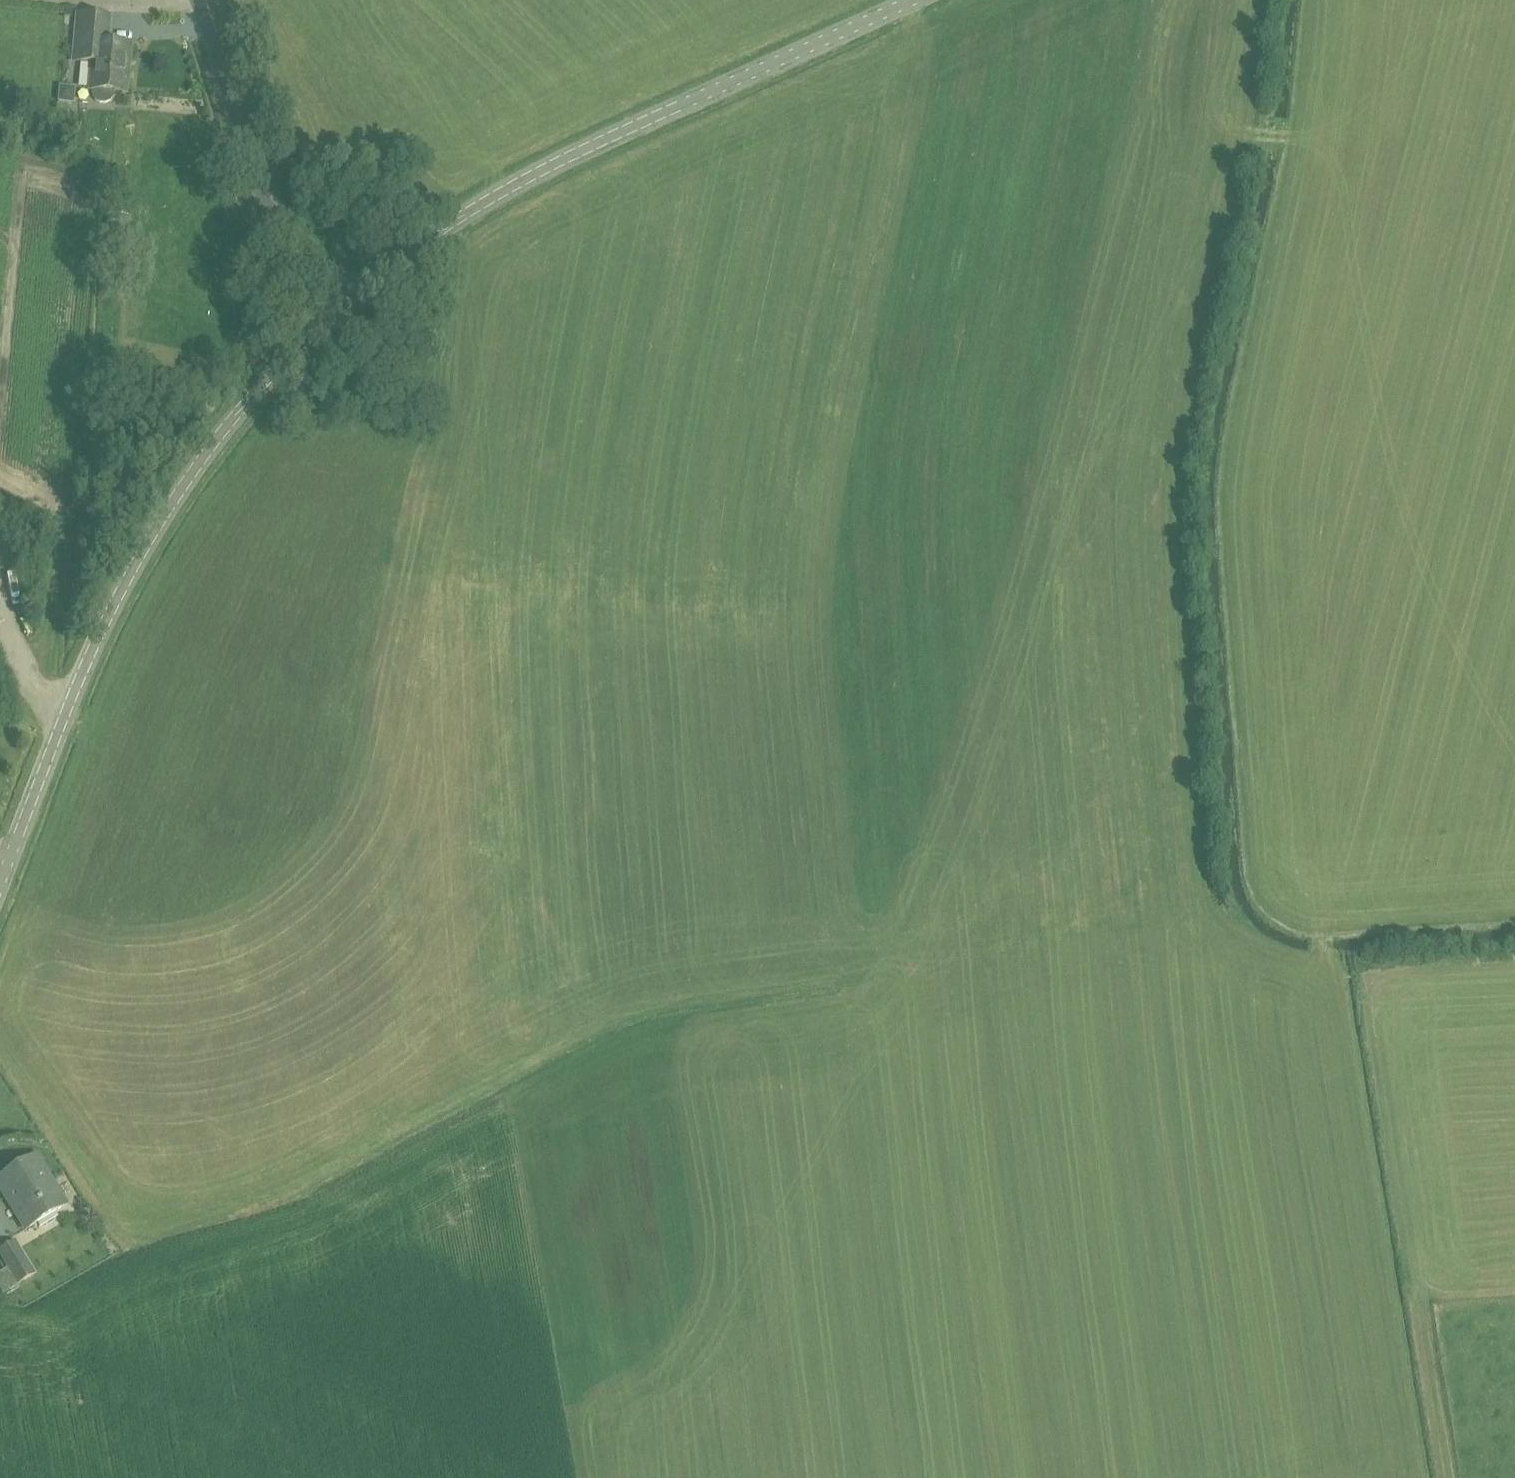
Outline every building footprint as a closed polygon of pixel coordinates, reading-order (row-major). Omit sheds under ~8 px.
[(124,93),(126,73),(129,46),(106,43),(109,16),(78,13),(73,60),(92,62),(90,89),(92,89),(92,95),(94,100),(99,102),(104,103),(109,101),(112,97),(113,91),(124,93)] [(418,298),(427,292),(418,280),(410,286),(418,298)] [(0,1176),(0,1186),(26,1228),(67,1203),(37,1154),(0,1176)] [(19,1240),(0,1251),(21,1286),(40,1275),(19,1240)]
